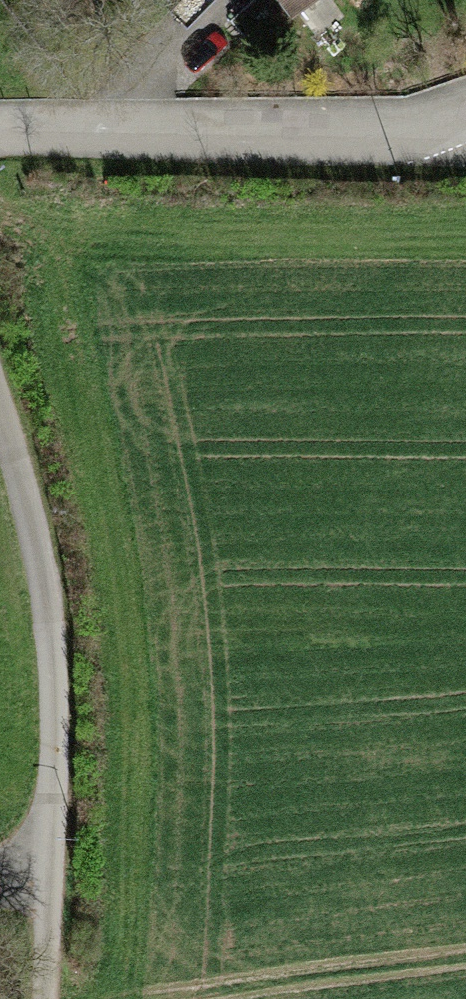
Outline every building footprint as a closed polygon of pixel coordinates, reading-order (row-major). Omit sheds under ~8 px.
[(286,12),(302,0),(277,0),(286,12)]
